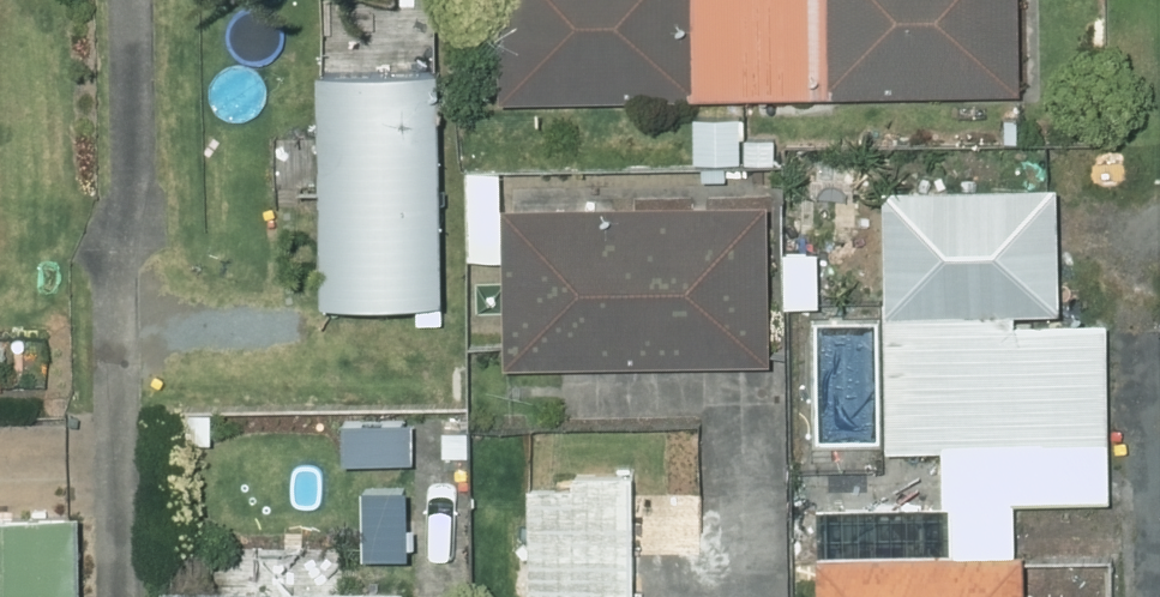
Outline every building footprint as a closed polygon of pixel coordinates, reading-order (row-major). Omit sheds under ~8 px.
[(495,97),(751,94),(750,0),(494,0),(495,97)] [(752,94),(1013,90),(1012,0),(751,0),(752,94)] [(431,67),(311,69),(313,300),(435,298),(431,67)] [(688,113),(688,160),(736,160),(735,113),(688,113)] [(1016,140),(1016,116),(1000,116),(1001,140),(1016,140)] [(770,133),(741,133),(740,160),(769,160),(770,133)] [(497,165),(463,166),(463,256),(499,256),(497,165)] [(1011,549),(1010,501),(1105,499),(1100,318),(1012,320),(1012,309),(1057,308),(1054,182),(877,185),(882,448),(936,446),(937,502),(788,504),(788,554),(1011,549)] [(781,199),(782,299),(817,299),(817,248),(806,248),(805,199),(781,199)] [(762,201),(500,204),(502,364),(764,361),(762,201)] [(565,472),(565,489),(523,489),(523,596),(630,596),(629,471),(565,472)] [(70,513),(0,514),(0,596),(71,596),(70,513)] [(811,555),(812,596),(1018,596),(1018,551),(1007,551),(811,555)] [(157,587),(157,596),(397,596),(397,586),(157,587)]
